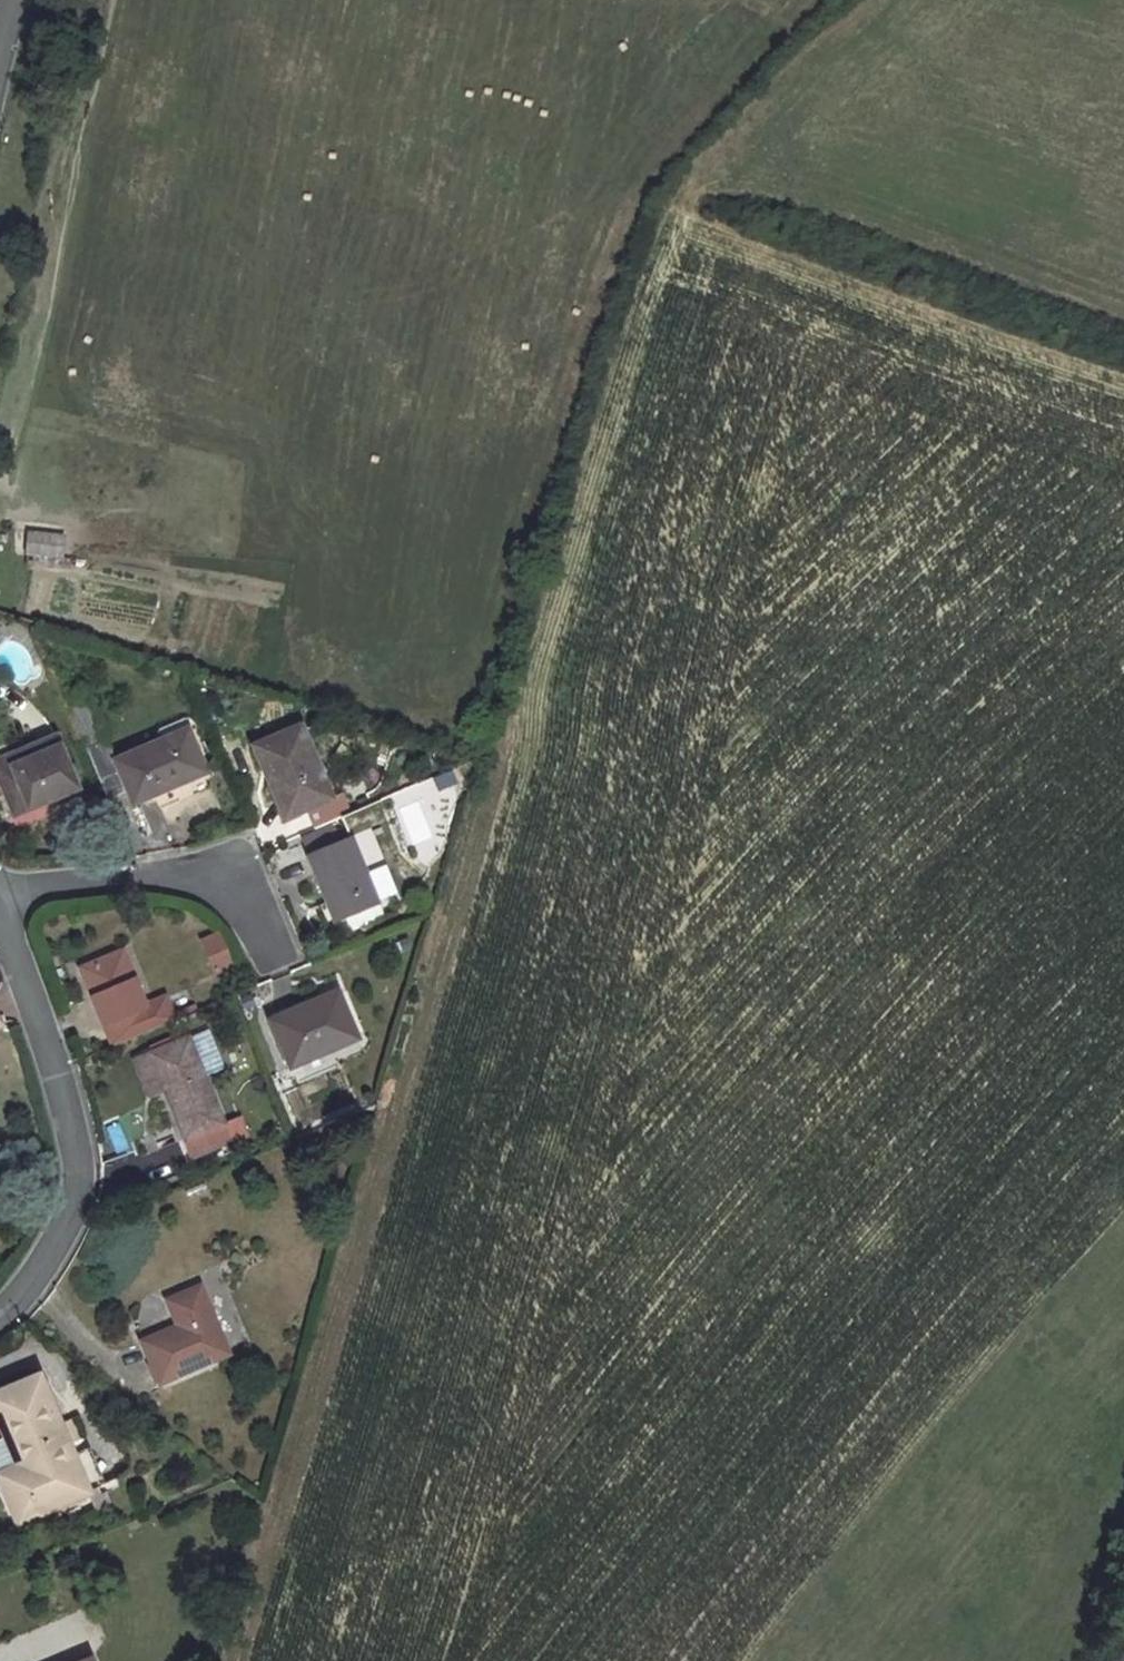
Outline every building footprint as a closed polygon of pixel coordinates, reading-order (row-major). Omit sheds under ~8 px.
[(61,560),(66,534),(27,527),(22,553),(61,560)] [(95,732),(91,704),(74,706),(78,735),(95,732)] [(299,736),(255,753),(284,825),(328,808),(299,736)] [(82,756),(102,807),(122,798),(128,812),(197,783),(179,739),(108,769),(99,750),(82,756)] [(5,821),(70,796),(49,741),(0,761),(0,809),(5,821)] [(354,847),(313,864),(340,930),(381,913),(354,847)] [(221,945),(202,954),(215,983),(233,974),(221,945)] [(111,1052),(167,1030),(157,1003),(142,1009),(118,956),(78,972),(111,1052)] [(338,1002),(270,1025),(286,1074),(354,1050),(338,1002)] [(186,1049),(148,1064),(182,1152),(220,1137),(186,1049)] [(219,1367),(192,1295),(159,1306),(168,1336),(139,1347),(155,1394),(219,1367)] [(0,1398),(0,1432),(17,1473),(0,1480),(0,1492),(16,1530),(85,1499),(35,1384),(0,1398)] [(0,1432),(0,1480),(17,1473),(0,1432)]
